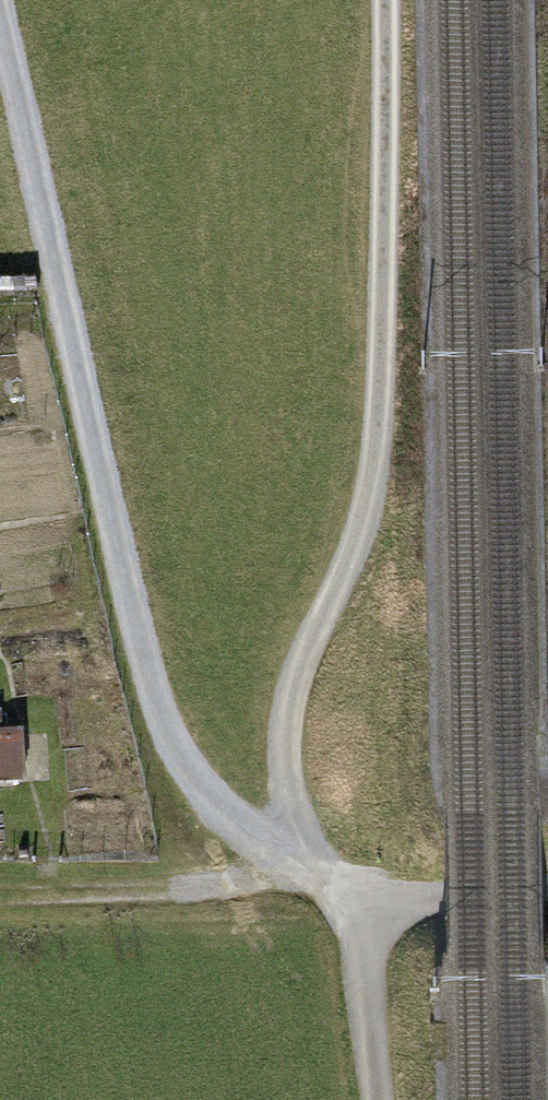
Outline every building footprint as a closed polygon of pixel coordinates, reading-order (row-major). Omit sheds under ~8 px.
[(0,731),(0,784),(20,783),(18,731),(0,731)]
